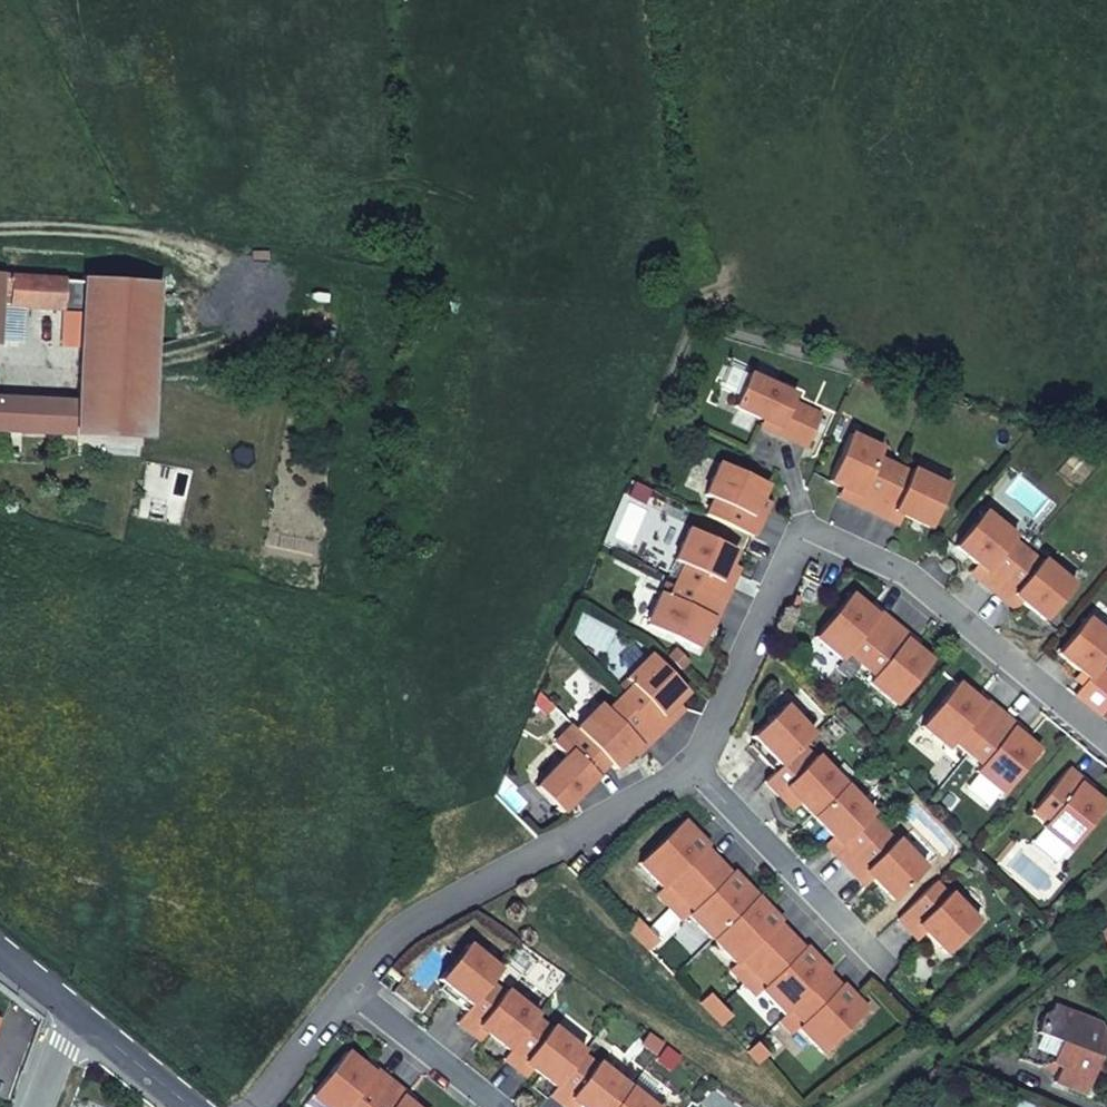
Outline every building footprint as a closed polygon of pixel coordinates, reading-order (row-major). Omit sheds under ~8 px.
[(78,281),(80,248),(0,246),(0,278),(78,281)] [(145,439),(149,348),(150,317),(152,284),(78,281),(0,278),(0,315),(7,314),(8,307),(78,309),(78,318),(64,318),(63,346),(75,346),(73,402),(58,401),(56,435),(145,439)] [(150,317),(149,348),(234,326),(224,286),(199,294),(201,304),(150,317)] [(749,371),(734,403),(764,416),(780,424),(777,430),(808,444),(823,412),(794,399),(796,392),(749,371)] [(56,435),(58,401),(0,400),(0,432),(51,434),(56,435)] [(764,416),(761,423),(777,430),(780,424),(764,416)] [(851,430),(829,478),(842,484),(851,488),(847,497),(874,510),(896,462),(880,455),(884,446),(851,430)] [(0,432),(0,458),(51,460),(51,434),(0,432)] [(762,494),(768,481),(719,459),(704,491),(711,494),(704,510),(756,533),(767,507),(758,503),(762,494)] [(912,469),(896,462),(874,510),(890,517),(894,508),(904,512),(931,525),(950,484),(913,467),(912,469)] [(842,484),(838,493),(847,497),(851,488),(842,484)] [(772,498),(762,494),(758,503),(767,507),(772,498)] [(894,508),(890,517),(900,522),(904,512),(894,508)] [(1016,534),(984,508),(956,543),(978,562),(987,569),(980,576),(994,588),(1028,548),(1015,537),(1016,534)] [(685,561),(677,579),(723,601),(736,573),(728,569),(732,559),(738,547),(690,525),(676,557),(685,561)] [(1041,559),(1028,548),(994,588),(1009,600),(1015,593),(1023,599),(1046,618),(1075,583),(1043,557),(1041,559)] [(736,573),(741,563),(732,559),(728,569),(736,573)] [(978,562),(972,570),(980,576),(987,569),(978,562)] [(716,616),(723,601),(677,579),(671,593),(662,588),(647,621),(698,646),(708,625),(710,620),(704,618),(707,611),(716,616)] [(862,662),(896,622),(881,609),(874,617),(868,613),(873,608),(869,605),(851,591),(815,634),(843,657),(848,651),(862,662)] [(1015,593),(1009,600),(1017,607),(1023,599),(1015,593)] [(881,609),(871,602),(869,605),(873,608),(868,613),(874,617),(881,609)] [(711,627),(716,616),(707,611),(704,618),(710,620),(708,625),(711,627)] [(1058,650),(1082,669),(1090,675),(1085,681),(1077,692),(1103,713),(1106,709),(1106,670),(1101,665),(1106,658),(1106,631),(1087,615),(1058,650)] [(910,633),(896,622),(862,662),(875,673),(869,679),(897,702),(933,658),(916,644),(912,641),(908,646),(902,642),(910,633)] [(919,641),(910,633),(902,642),(908,646),(912,641),(916,644),(919,641)] [(633,683),(620,696),(657,733),(678,713),(670,706),(678,699),(688,689),(652,651),(626,676),(633,683)] [(1090,675),(1082,669),(1077,675),(1085,681),(1090,675)] [(922,723),(950,747),(955,740),(968,751),(1002,710),(988,699),(981,707),(976,703),(980,697),(976,694),(959,680),(922,723)] [(981,707),(988,699),(979,691),(976,694),(980,697),(976,703),(981,707)] [(602,701),(576,727),(610,760),(617,768),(633,751),(636,748),(632,744),(637,739),(644,746),(657,733),(620,696),(608,707),(602,701)] [(670,706),(678,713),(685,706),(678,699),(670,706)] [(760,752),(777,769),(803,743),(814,732),(785,702),(753,733),(766,747),(760,752)] [(1017,722),(1002,710),(968,751),(982,762),(977,769),(1004,792),(1041,747),(1024,733),(1020,730),(1016,735),(1010,731),(1017,722)] [(1024,733),(1026,730),(1017,722),(1010,731),(1016,735),(1020,730),(1024,733)] [(576,727),(573,723),(555,741),(568,754),(537,785),(561,810),(599,774),(598,773),(610,760),(576,727)] [(757,738),(752,743),(760,752),(766,747),(757,738)] [(635,754),(644,746),(637,739),(632,744),(636,748),(633,751),(635,754)] [(815,755),(803,743),(777,769),(766,779),(786,800),(793,793),(800,800),(813,814),(846,782),(817,753),(815,755)] [(1035,807),(1049,818),(1043,825),(1071,848),(1106,804),(1106,803),(1090,789),(1087,786),(1082,791),(1076,786),(1083,778),(1069,766),(1035,807)] [(1093,786),(1083,778),(1076,786),(1082,791),(1087,786),(1090,789),(1093,786)] [(874,811),(846,782),(813,814),(833,835),(840,842),(833,849),(846,863),(883,826),(872,813),(874,811)] [(793,793),(786,800),(793,807),(800,800),(793,793)] [(681,895),(719,859),(707,846),(704,843),(693,853),(685,845),(698,833),(683,817),(638,861),(664,885),(664,886),(668,882),(681,895)] [(896,838),(883,826),(846,863),(859,877),(866,870),(873,877),(894,898),(927,867),(898,836),(896,838)] [(709,844),(698,833),(685,845),(693,853),(704,843),(707,846),(709,844)] [(833,835),(826,842),(833,849),(840,842),(833,835)] [(731,872),(719,859),(681,895),(694,908),(689,912),(690,913),(713,936),(757,893),(744,880),(731,893),(723,885),(734,875),(731,872)] [(731,893),(744,880),(733,869),(731,872),(734,875),(723,885),(731,893)] [(948,892),(935,880),(898,916),(912,930),(919,923),(926,931),(947,952),(979,920),(950,891),(948,892)] [(658,891),(671,905),(681,895),(668,882),(664,886),(664,885),(658,891)] [(771,907),(757,893),(713,936),(737,961),(738,962),(742,957),(754,970),(791,933),(780,921),(776,918),(766,929),(758,920),(771,907)] [(681,895),(671,905),(685,918),(690,913),(689,912),(694,908),(681,895)] [(782,919),(771,907),(758,920),(766,929),(776,918),(780,921),(782,919)] [(637,915),(628,925),(639,936),(649,927),(637,915)] [(912,930),(919,938),(926,931),(919,923),(912,930)] [(659,938),(649,927),(639,936),(650,947),(659,938)] [(804,947),(791,933),(754,970),(766,982),(762,987),(763,987),(786,1012),(791,1007),(828,971),(830,969),(817,955),(804,969),(796,960),(807,950),(804,947)] [(450,995),(468,1009),(499,970),(486,959),(487,956),(468,941),(440,976),(455,989),(450,995)] [(804,969),(817,955),(806,944),(804,947),(807,950),(796,960),(804,969)] [(737,961),(732,967),(744,979),(754,970),(742,957),(738,962),(737,961)] [(468,1009),(459,1020),(474,1032),(480,1024),(488,1031),(511,1049),(538,1015),(524,1005),(533,993),(501,967),(499,970),(468,1009)] [(766,982),(754,970),(744,979),(757,993),(763,987),(762,987),(766,982)] [(841,984),(828,971),(791,1007),(804,1021),(799,1024),(800,1025),(824,1051),(868,1008),(854,993),(841,1006),(833,998),(844,987),(841,984)] [(841,1006),(854,993),(843,982),(841,984),(844,987),(833,998),(841,1006)] [(711,991),(701,999),(712,1010),(721,1001),(711,991)] [(721,1001),(712,1010),(724,1021),(733,1013),(721,1001)] [(781,1017),(794,1031),(800,1025),(799,1024),(804,1021),(791,1007),(786,1012),(781,1017)] [(1054,1082),(1083,1092),(1103,1038),(1097,1023),(1052,1007),(1048,1014),(1040,1018),(1035,1032),(1030,1031),(1019,1060),(1040,1068),(1052,1063),(1059,1067),(1054,1082)] [(505,1056),(520,1068),(526,1060),(535,1066),(557,1084),(584,1051),(551,1026),(553,1023),(539,1013),(538,1015),(511,1049),(505,1056)] [(480,1024),(474,1032),(482,1039),(488,1031),(480,1024)] [(758,1039),(750,1048),(761,1059),(770,1051),(758,1039)] [(313,1093),(330,1106),(368,1106),(391,1078),(378,1067),(370,1077),(365,1072),(369,1066),(366,1063),(348,1049),(313,1093)] [(629,1087),(597,1061),(599,1060),(585,1049),(584,1051),(557,1084),(551,1092),(566,1104),(572,1096),(581,1103),(586,1106),(613,1106),(629,1087)] [(378,1067),(368,1060),(366,1063),(369,1066),(365,1072),(370,1077),(378,1067)] [(529,1074),(535,1066),(526,1060),(520,1068),(529,1074)] [(368,1106),(419,1106),(413,1102),(409,1099),(405,1104),(399,1100),(406,1091),(391,1078),(368,1106)] [(631,1084),(629,1087),(613,1106),(660,1106),(631,1084)] [(416,1098),(406,1091),(399,1100),(405,1104),(409,1099),(413,1102),(416,1098)] [(572,1096),(566,1104),(570,1106),(577,1106),(581,1103),(572,1096)]
